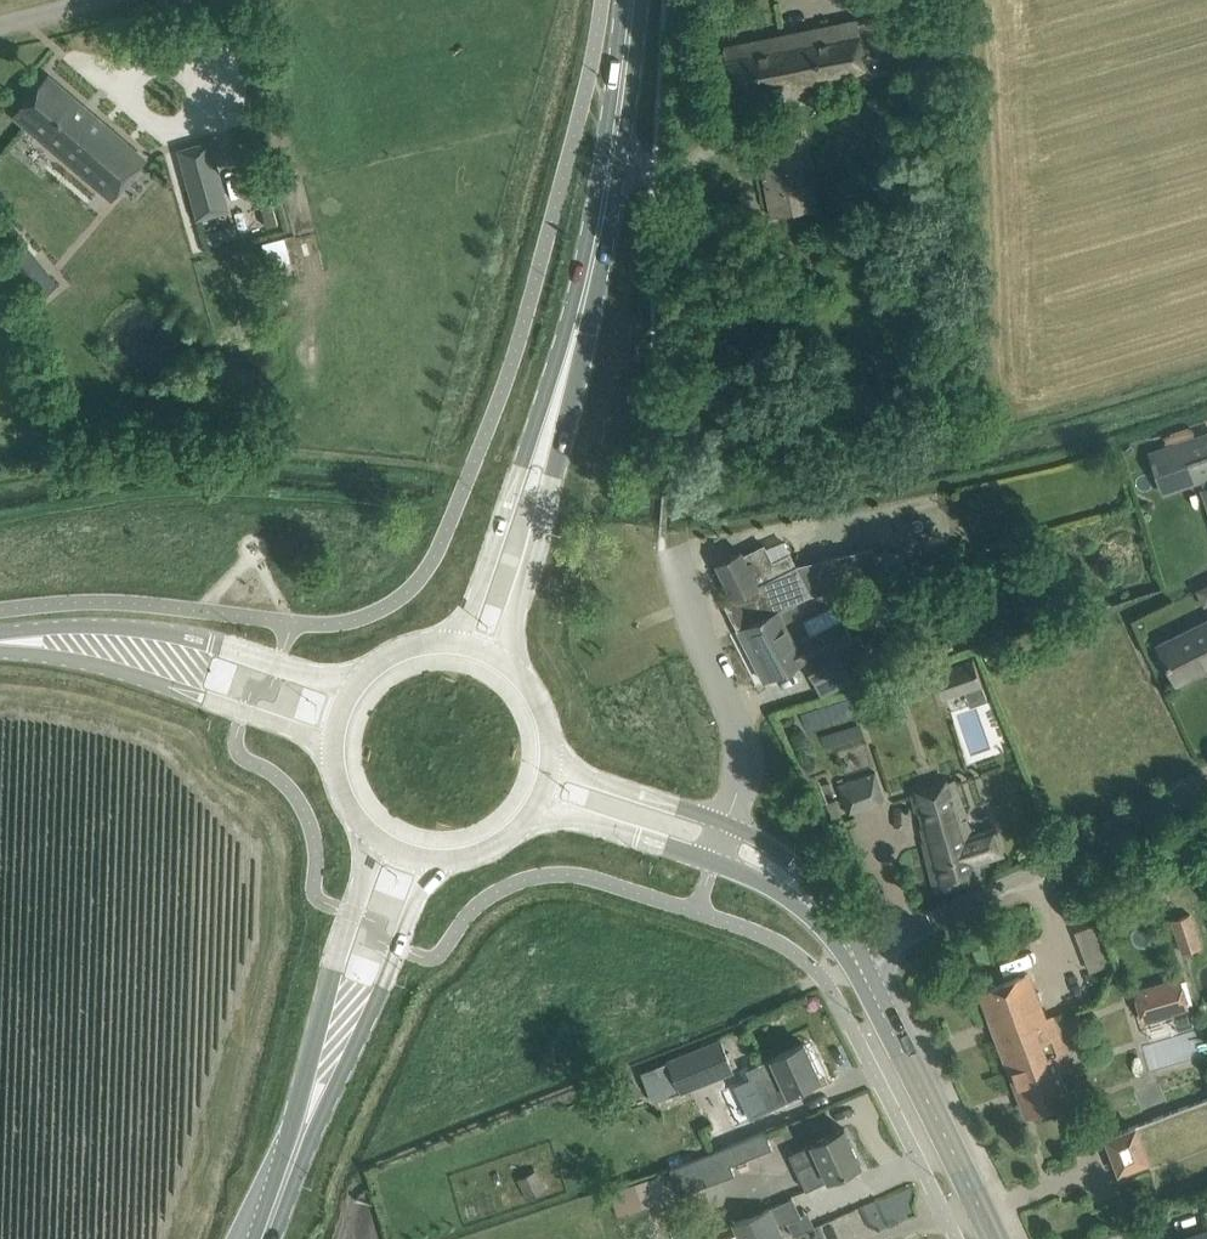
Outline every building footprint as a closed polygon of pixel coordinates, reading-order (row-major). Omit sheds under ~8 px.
[(923,64),(912,11),(860,22),(859,19),(752,40),(765,100),(772,99),(780,140),(759,144),(773,216),(818,207),(804,135),(792,138),(784,96),(871,78),(870,75),(923,64)] [(766,106),(765,100),(752,40),(724,46),(737,112),(766,106)] [(113,198),(146,159),(49,75),(15,115),(113,198)] [(200,219),(229,211),(209,143),(180,151),(200,219)] [(1190,425),(1168,432),(1171,444),(1148,452),(1163,495),(1202,481),(1205,488),(1201,490),(1206,506),(1206,432),(1194,436),(1190,425)] [(774,561),(765,544),(745,555),(742,549),(717,562),(735,598),(739,596),(752,622),(792,601),(810,591),(873,580),(914,571),(914,569),(908,570),(902,549),(891,552),(890,548),(876,552),(874,547),(796,564),(790,552),(774,561)] [(917,609),(910,585),(918,583),(914,571),(873,580),(879,599),(881,599),(886,618),(917,609)] [(1206,601),(1206,581),(1196,584),(1202,603),(1206,601)] [(796,640),(782,614),(795,607),(792,601),(752,622),(738,629),(765,681),(805,660),(815,679),(846,663),(844,660),(859,652),(835,604),(805,620),(811,632),(796,640)] [(1206,666),(1206,621),(1159,645),(1177,681),(1206,666)] [(935,668),(944,697),(983,684),(973,655),(935,668)] [(803,727),(857,717),(854,697),(800,708),(803,727)] [(851,812),(886,799),(875,771),(840,784),(851,812)] [(975,831),(960,788),(956,777),(912,790),(917,812),(924,811),(927,825),(923,826),(926,840),(924,841),(936,891),(986,876),(983,862),(1006,855),(997,825),(975,831)] [(1184,954),(1203,947),(1191,914),(1172,921),(1184,954)] [(1045,1016),(1029,974),(982,991),(1016,1086),(1020,1084),(1031,1114),(1075,1098),(1064,1067),(1073,1064),(1055,1013),(1045,1016)] [(1144,1022),(1190,1009),(1180,978),(1134,991),(1144,1022)] [(681,1092),(733,1070),(721,1041),(657,1067),(668,1095),(681,1090),(681,1092)] [(768,1106),(791,1095),(790,1092),(821,1077),(804,1042),(750,1067),(768,1106)] [(1119,1170),(1122,1179),(1206,1148),(1206,1100),(1133,1128),(1107,1137),(1119,1170)] [(807,1188),(861,1163),(844,1127),(792,1152),(799,1168),(798,1168),(807,1188)] [(682,1194),(735,1173),(731,1164),(773,1148),(766,1130),(672,1167),(682,1194)] [(528,1198),(547,1189),(537,1169),(518,1178),(528,1198)] [(610,1190),(619,1214),(666,1197),(657,1173),(610,1190)] [(843,1213),(854,1238),(859,1238),(922,1211),(909,1183),(843,1213)] [(778,1226),(802,1215),(794,1196),(737,1222),(740,1231),(722,1238),(784,1238),(778,1226)] [(1175,1238),(1206,1238),(1206,1228),(1175,1238)]
